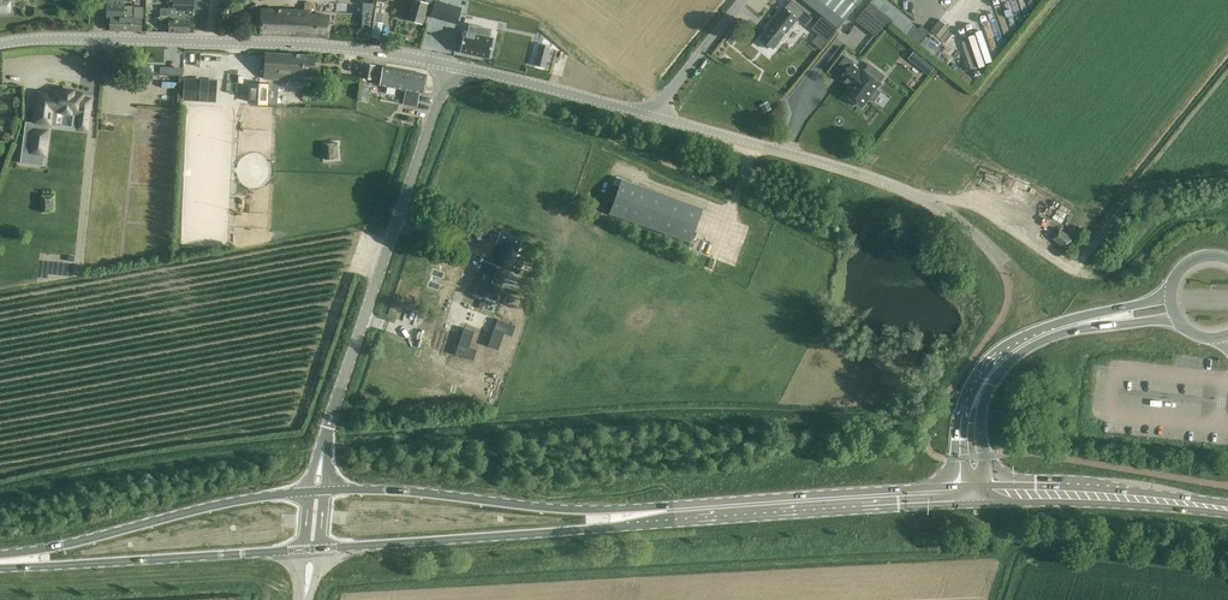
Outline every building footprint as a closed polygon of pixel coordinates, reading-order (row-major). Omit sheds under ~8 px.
[(10,12),(10,0),(0,0),(0,12),(10,12)] [(107,7),(107,17),(110,17),(110,31),(141,31),(142,19),(143,19),(144,7),(123,7),(123,0),(109,0),(109,7),(107,7)] [(173,9),(160,8),(160,25),(170,25),(169,33),(188,33),(188,7),(194,7),(194,0),(173,0),(173,9)] [(410,8),(407,19),(422,24),(428,2),(432,3),(432,0),(418,0),(417,2),(413,1),(410,8)] [(435,0),(431,17),(457,24),(461,8),(435,0)] [(809,3),(825,16),(829,20),(839,28),(862,0),(805,0),(809,3)] [(764,41),(761,44),(767,49),(770,46),(774,49),(782,40),(798,20),(807,27),(813,18),(804,10),(792,1),(785,9),(784,7),(768,26),(770,28),(761,39),(764,41)] [(261,9),(260,34),(328,37),(329,15),(309,14),(310,3),(303,2),(303,10),(261,9)] [(871,2),(865,9),(886,25),(888,27),(894,21),(871,2)] [(865,9),(856,21),(876,37),(886,25),(865,9)] [(822,16),(812,29),(819,35),(828,42),(838,30),(822,16)] [(940,20),(931,31),(937,36),(946,24),(940,20)] [(915,26),(907,35),(919,45),(930,31),(922,25),(918,29),(915,26)] [(478,35),(468,33),(464,32),(460,52),(489,59),(493,38),(489,37),(491,29),(480,27),(478,35)] [(719,48),(714,55),(720,60),(723,56),(723,52),(719,48)] [(915,50),(908,59),(929,76),(936,67),(915,50)] [(265,53),(264,65),(264,80),(301,82),(302,76),(313,77),(314,56),(265,53)] [(846,57),(835,71),(843,77),(841,79),(852,87),(846,95),(848,96),(846,98),(854,105),(856,102),(863,107),(870,98),(874,101),(881,93),(876,89),(881,84),(881,83),(864,71),(863,73),(853,65),(854,63),(846,57)] [(363,78),(373,80),(375,66),(365,64),(363,78)] [(251,88),(251,80),(252,68),(230,67),(229,87),(251,88)] [(426,74),(383,67),(380,85),(423,93),(426,74)] [(1,82),(11,81),(10,72),(0,73),(0,74),(1,82)] [(184,78),(183,101),(199,102),(216,103),(217,80),(184,78)] [(36,90),(32,122),(33,123),(33,124),(49,126),(51,126),(53,112),(58,113),(59,113),(59,114),(72,116),(73,115),(78,115),(76,129),(76,131),(88,132),(93,97),(85,96),(85,92),(75,91),(76,90),(62,88),(62,89),(52,88),(52,92),(36,90)] [(768,102),(760,106),(764,113),(772,109),(768,102)] [(33,128),(30,154),(44,156),(47,156),(50,130),(48,130),(33,128)] [(322,145),(325,164),(343,161),(340,142),(322,145)] [(621,179),(617,191),(609,213),(690,243),(703,209),(621,179)] [(42,195),(42,211),(54,211),(54,195),(42,195)] [(1053,239),(1066,249),(1073,239),(1060,229),(1053,239)] [(495,265),(485,261),(479,277),(481,278),(475,295),(497,303),(508,271),(511,271),(517,251),(502,246),(495,265)] [(498,321),(491,345),(501,348),(505,332),(511,334),(513,324),(498,321)] [(484,364),(486,355),(470,352),(472,344),(463,342),(460,359),(484,364)]
